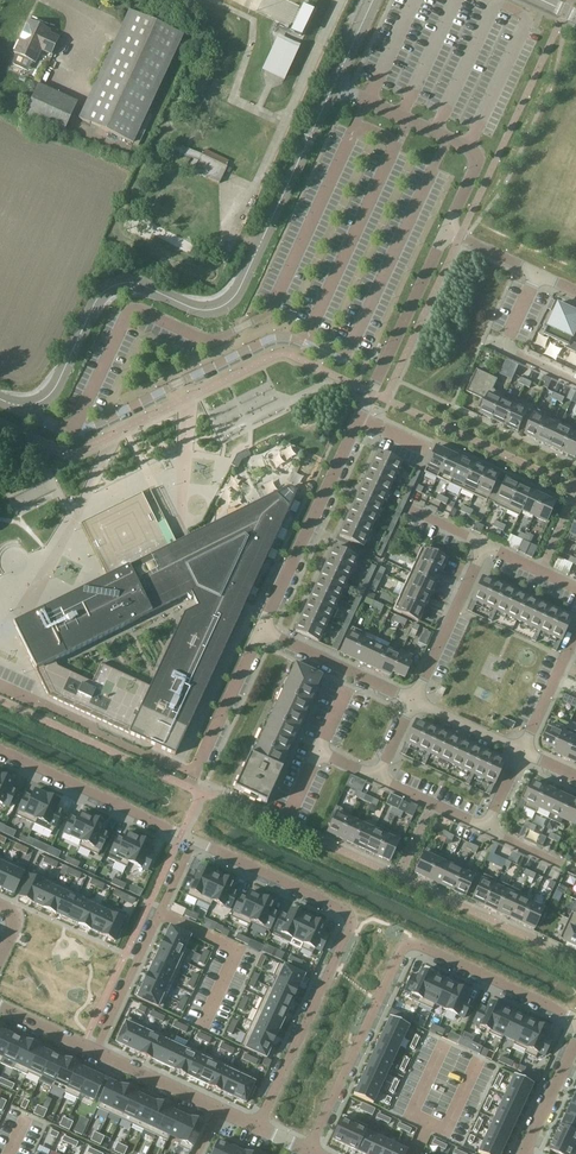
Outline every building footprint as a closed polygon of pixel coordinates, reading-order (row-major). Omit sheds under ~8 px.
[(303,35),(315,9),(303,3),(290,29),(303,35)] [(133,144),(134,144),(184,36),(130,11),(80,119),(133,144)] [(16,54),(18,55),(14,64),(28,71),(33,62),(36,63),(42,51),(51,55),(59,39),(49,35),(50,32),(31,23),(16,54)] [(288,78),(300,42),(277,34),(265,71),(288,78)] [(39,85),(24,118),(63,136),(78,103),(39,85)] [(221,181),(231,160),(206,148),(204,154),(187,145),(184,152),(201,160),(197,169),(221,181)] [(559,303),(544,334),(568,346),(567,348),(575,353),(575,311),(559,303)] [(481,414),(494,420),(505,395),(494,389),(498,379),(477,369),(467,391),(483,399),(479,408),(483,410),(481,414)] [(548,389),(552,379),(548,377),(546,383),(544,387),(548,389)] [(506,426),(515,406),(503,400),(506,395),(505,395),(494,420),(506,426)] [(524,429),(534,409),(533,409),(531,414),(528,413),(528,412),(515,406),(506,426),(519,431),(521,428),(524,429)] [(539,441),(550,416),(538,410),(537,411),(534,409),(524,429),(528,431),(526,435),(539,441)] [(551,446),(560,427),(548,421),(551,416),(550,416),(539,441),(551,446)] [(564,452),(575,427),(572,433),(560,427),(551,446),(564,452)] [(575,427),(564,452),(575,458),(575,428),(575,427)] [(437,478),(448,454),(436,448),(424,472),(437,478)] [(231,465),(238,469),(242,460),(251,456),(248,450),(237,455),(231,465)] [(362,547),(401,463),(378,453),(339,537),(362,547)] [(449,484),(461,459),(448,454),(437,478),(437,479),(440,473),(451,479),(449,484)] [(461,490),(473,465),(461,459),(449,484),(461,490)] [(474,496),(486,471),(473,465),(461,490),(474,496)] [(498,477),(486,471),(474,496),(487,501),(487,500),(490,502),(500,482),(496,481),(498,477)] [(294,473),(292,482),(301,484),(303,475),(294,473)] [(507,511),(518,486),(505,480),(503,484),(500,482),(490,502),(494,504),(494,505),(507,511)] [(519,516),(530,492),(518,486),(507,511),(519,516)] [(175,755),(244,607),(239,605),(248,588),(249,588),(252,583),(251,582),(259,569),(260,569),(263,563),(262,563),(274,542),(278,533),(279,534),(281,528),(288,512),(289,512),(291,506),(295,496),(295,495),(295,493),(295,491),(294,490),(292,489),(290,488),(289,488),(287,489),(285,490),(287,494),(267,504),(265,500),(253,505),(247,508),(234,515),(234,514),(228,517),(228,518),(196,534),(195,533),(190,536),(190,537),(187,538),(188,540),(177,546),(171,534),(164,537),(142,494),(87,521),(114,575),(13,625),(48,696),(175,755)] [(534,517),(543,497),(530,492),(519,516),(519,517),(522,511),(534,517)] [(555,503),(543,497),(534,517),(546,523),(547,522),(549,523),(554,511),(552,510),(555,503)] [(397,531),(394,538),(401,541),(404,534),(397,531)] [(523,540),(518,551),(525,555),(530,544),(528,543),(524,541),(523,540)] [(447,559),(443,557),(445,553),(430,546),(428,551),(422,548),(416,560),(441,572),(447,559)] [(318,642),(357,558),(334,548),(295,632),(318,642)] [(435,584),(441,572),(416,560),(410,573),(435,584)] [(429,597),(435,584),(410,573),(405,585),(429,597)] [(482,578),(467,610),(472,613),(477,602),(493,609),(488,620),(491,622),(496,611),(537,630),(532,640),(535,642),(540,631),(556,639),(551,650),(556,652),(571,619),(482,578)] [(424,609),(429,597),(405,585),(399,597),(424,609)] [(418,622),(424,609),(399,597),(393,610),(418,622)] [(353,659),(365,634),(352,628),(340,653),(353,659)] [(366,664),(375,645),(363,639),(365,634),(353,659),(366,664)] [(378,670),(387,650),(375,645),(366,664),(378,670)] [(390,676),(401,653),(400,652),(399,656),(387,650),(378,670),(390,676)] [(411,658),(401,653),(390,676),(391,676),(392,673),(404,678),(406,674),(410,676),(416,664),(410,661),(411,658)] [(266,804),(294,744),(291,742),(321,677),(296,666),(266,730),(262,729),(234,789),(266,804)] [(440,687),(436,694),(442,696),(446,689),(440,687)] [(566,694),(562,701),(575,708),(575,699),(566,694)] [(502,717),(500,723),(507,726),(513,729),(515,723),(502,717)] [(556,753),(569,724),(558,719),(554,728),(548,725),(543,737),(547,739),(545,744),(557,749),(555,752),(556,753)] [(485,793),(489,795),(504,763),(416,721),(401,754),(405,756),(410,745),(426,752),(421,763),(425,765),(430,754),(470,773),(465,784),(469,785),(474,775),(490,782),(485,793)] [(575,742),(575,738),(565,733),(569,724),(556,753),(568,758),(575,742)] [(0,777),(0,803),(9,807),(16,791),(10,788),(13,781),(1,776),(0,777)] [(537,813),(548,788),(535,782),(532,789),(527,787),(522,798),(527,801),(524,807),(537,813)] [(548,788),(537,813),(549,819),(560,794),(548,788)] [(25,795),(16,816),(34,824),(47,796),(45,795),(46,793),(38,789),(37,791),(35,790),(32,798),(25,795)] [(373,799),(366,795),(361,793),(359,798),(371,804),(373,799)] [(391,794),(386,804),(392,807),(397,797),(391,794)] [(561,824),(573,800),(560,794),(549,819),(561,824)] [(47,796),(34,824),(53,833),(62,812),(56,809),(59,802),(47,796)] [(573,800),(561,824),(561,825),(564,819),(575,825),(575,801),(573,800)] [(411,803),(406,814),(413,817),(418,806),(411,803)] [(371,804),(368,810),(374,813),(377,807),(376,807),(371,804)] [(340,838),(352,814),(339,808),(336,814),(333,813),(328,824),(331,825),(327,832),(340,838)] [(71,817),(64,833),(82,841),(82,842),(93,818),(81,813),(77,820),(71,817)] [(352,844),(361,825),(349,819),(352,814),(340,838),(352,844)] [(82,841),(79,846),(98,855),(108,834),(102,831),(105,824),(93,818),(82,842),(82,841)] [(365,850),(374,830),(361,825),(352,844),(365,850)] [(377,855),(388,831),(388,830),(386,836),(374,830),(365,850),(377,855)] [(401,837),(388,831),(377,855),(390,861),(393,854),(395,855),(400,844),(398,843),(401,837)] [(118,837),(108,858),(127,867),(129,862),(139,839),(138,838),(138,836),(130,832),(129,834),(127,833),(124,840),(118,837)] [(21,835),(19,841),(25,844),(28,838),(21,835)] [(542,835),(537,846),(542,848),(547,837),(542,835)] [(28,838),(25,844),(32,847),(34,841),(28,838)] [(139,839),(129,862),(147,871),(154,855),(148,852),(152,844),(139,839)] [(16,843),(13,848),(20,851),(22,846),(16,843)] [(22,846),(20,851),(26,854),(29,849),(22,846)] [(428,879),(439,854),(427,848),(424,855),(421,854),(416,865),(418,866),(415,873),(428,879)] [(440,885),(451,860),(439,854),(428,879),(440,885)] [(45,857),(43,862),(49,865),(52,860),(45,857)] [(67,857),(64,862),(71,865),(73,860),(67,857)] [(0,865),(0,887),(2,888),(14,863),(3,858),(0,865)] [(52,860),(49,865),(56,868),(58,863),(52,860)] [(73,860),(71,865),(77,868),(80,863),(73,860)] [(452,890),(464,866),(451,860),(440,885),(452,890)] [(14,863),(2,888),(14,894),(26,868),(14,863)] [(470,894),(480,874),(476,873),(477,872),(464,866),(452,890),(465,896),(467,892),(470,894)] [(190,871),(183,887),(189,890),(187,895),(198,900),(211,872),(200,867),(197,874),(190,871)] [(69,868),(66,873),(73,876),(75,871),(69,868)] [(32,871),(20,897),(32,902),(44,877),(32,871)] [(75,871),(73,876),(79,879),(81,874),(75,871)] [(211,872),(198,900),(210,906),(213,901),(212,901),(223,878),(211,872)] [(485,906),(496,881),(484,875),(484,876),(480,874),(470,894),(474,896),(472,900),(485,906)] [(44,877),(32,902),(44,908),(56,882),(44,877)] [(113,878),(111,884),(117,887),(120,881),(113,878)] [(223,878),(212,901),(213,901),(230,909),(237,893),(231,890),(234,883),(223,878)] [(92,879),(89,884),(96,887),(98,882),(92,879)] [(120,881),(117,887),(124,890),(126,884),(120,881)] [(496,881),(485,906),(497,911),(506,892),(509,887),(497,881),(496,881)] [(56,882),(44,908),(55,913),(67,888),(56,882)] [(98,882),(96,887),(102,890),(105,885),(98,882)] [(141,894),(144,888),(132,884),(130,890),(141,894)] [(559,885),(557,891),(565,894),(567,889),(559,885)] [(510,917),(521,892),(509,887),(506,892),(497,911),(510,917)] [(67,888),(55,913),(67,919),(79,893),(67,888)] [(115,889),(112,895),(119,898),(121,893),(115,889)] [(240,896),(230,917),(249,926),(251,923),(250,923),(262,897),(260,896),(261,895),(253,891),(252,893),(250,892),(246,899),(240,896)] [(522,923),(531,903),(519,898),(521,892),(510,917),(522,923)] [(79,893),(67,919),(78,924),(88,904),(89,904),(91,899),(79,893)] [(121,893),(119,898),(125,901),(128,896),(121,893)] [(262,897),(250,923),(251,923),(269,932),(277,913),(271,910),(274,903),(262,897)] [(544,909),(531,903),(522,923),(535,929),(544,909)] [(88,904),(78,924),(90,929),(100,909),(99,909),(89,904),(88,904)] [(100,909),(90,929),(102,935),(113,909),(101,904),(99,909),(100,909)] [(113,909),(102,935),(114,941),(126,915),(113,909)] [(186,910),(183,915),(190,918),(192,913),(186,910)] [(282,914),(272,935),(290,943),(292,938),(291,938),(302,915),(291,910),(288,917),(282,914)] [(192,913),(190,918),(196,921),(199,916),(192,913)] [(302,915),(291,938),(292,938),(303,943),(304,944),(315,921),(302,915)] [(569,919),(560,938),(575,946),(575,922),(569,919)] [(303,943),(301,949),(312,954),(315,949),(321,952),(328,936),(322,933),(325,926),(315,921),(304,944),(303,943)] [(217,924),(214,930),(221,933),(223,927),(217,924)] [(170,927),(164,939),(185,948),(190,936),(170,927)] [(221,933),(220,934),(227,937),(230,930),(223,927),(221,933)] [(237,934),(235,939),(241,942),(244,937),(237,934)] [(244,937),(241,942),(248,945),(250,940),(244,937)] [(164,939),(159,950),(184,962),(190,950),(185,948),(164,939)] [(159,950),(153,962),(179,974),(184,962),(159,950)] [(204,950),(201,956),(207,959),(210,952),(204,950)] [(278,950),(275,956),(282,959),(284,953),(278,950)] [(201,956),(198,963),(204,965),(207,959),(201,956)] [(290,956),(288,961),(294,964),(297,959),(290,956)] [(297,959),(294,964),(300,967),(303,962),(297,959)] [(259,961),(256,968),(262,970),(265,964),(259,961)] [(153,962),(148,974),(171,985),(173,986),(179,974),(153,962)] [(279,963),(273,976),(276,977),(299,988),(304,975),(279,963)] [(412,975),(404,991),(411,994),(408,999),(419,1004),(433,976),(422,970),(418,978),(412,975)] [(193,973),(190,979),(196,982),(199,975),(193,973)] [(254,973),(251,979),(256,982),(259,975),(254,973)] [(148,974),(143,985),(166,996),(171,985),(148,974)] [(433,976),(419,1004),(432,1010),(434,1005),(445,981),(433,976)] [(271,988),(270,988),(293,999),(299,988),(276,977),(271,988)] [(190,979),(187,986),(193,988),(196,982),(190,979)] [(251,979),(248,986),(253,988),(256,982),(251,979)] [(445,981),(434,1005),(446,1010),(457,987),(445,981)] [(143,985),(137,998),(162,1010),(168,997),(166,996),(143,985)] [(268,987),(262,999),(288,1011),(293,999),(270,988),(271,988),(268,987)] [(457,987),(446,1010),(463,1018),(471,1002),(465,999),(468,992),(457,987)] [(183,996),(180,1003),(185,1005),(188,999),(183,996)] [(243,996),(240,1003),(246,1005),(249,999),(243,996)] [(262,999),(257,1010),(282,1022),(288,1011),(262,999)] [(480,1007),(473,1023),(490,1030),(490,1031),(501,1007),(490,1002),(487,1010),(480,1007)] [(180,1003),(177,1009),(182,1012),(185,1005),(180,1003)] [(240,1003),(237,1009),(243,1012),(246,1005),(240,1003)] [(140,1005),(138,1011),(144,1014),(147,1008),(140,1005)] [(490,1030),(488,1033),(502,1039),(503,1037),(503,1036),(513,1013),(501,1007),(490,1031),(490,1030)] [(257,1010),(252,1022),(277,1034),(282,1022),(257,1010)] [(152,1011),(150,1016),(156,1019),(158,1014),(152,1011)] [(411,1021),(414,1016),(407,1013),(405,1018),(411,1021)] [(513,1013),(503,1036),(503,1037),(514,1042),(515,1042),(526,1019),(513,1013)] [(158,1014),(156,1019),(162,1022),(165,1017),(158,1014)] [(418,1024),(420,1019),(414,1016),(411,1021),(418,1024)] [(128,1017),(116,1043),(128,1048),(140,1023),(128,1017)] [(390,1017),(385,1028),(404,1037),(409,1026),(390,1017)] [(232,1019),(229,1026),(235,1028),(238,1022),(232,1019)] [(514,1042),(513,1045),(525,1050),(526,1051),(538,1025),(526,1019),(515,1042),(514,1042)] [(175,1022),(173,1027),(179,1030),(182,1025),(175,1022)] [(252,1022),(246,1034),(272,1046),(277,1034),(252,1022)] [(140,1023),(128,1048),(140,1054),(152,1028),(140,1023)] [(436,1032),(438,1027),(432,1024),(429,1029),(436,1032)] [(182,1025),(179,1030),(186,1033),(188,1028),(182,1025)] [(525,1050),(524,1053),(536,1058),(538,1053),(544,1056),(552,1040),(545,1037),(549,1030),(538,1025),(526,1051),(525,1050)] [(229,1026),(226,1032),(232,1035),(235,1028),(229,1026)] [(442,1035),(445,1030),(438,1027),(436,1032),(442,1035)] [(152,1028),(140,1054),(151,1059),(162,1036),(163,1036),(164,1034),(152,1028)] [(385,1028),(380,1039),(399,1048),(404,1037),(385,1028)] [(1,1063),(3,1058),(13,1036),(0,1030),(0,1063),(1,1063)] [(198,1032),(196,1038),(202,1041),(205,1035),(198,1032)] [(246,1034),(240,1046),(266,1058),(272,1046),(246,1034)] [(205,1035),(202,1041),(209,1044),(211,1038),(205,1035)] [(13,1036),(3,1058),(15,1064),(16,1064),(26,1042),(25,1042),(13,1036)] [(162,1036),(151,1059),(163,1065),(174,1042),(163,1036),(162,1036)] [(380,1039),(374,1050),(394,1059),(399,1048),(380,1039)] [(15,1064),(13,1069),(27,1075),(28,1073),(27,1072),(39,1048),(25,1041),(25,1042),(26,1042),(16,1064),(15,1064)] [(174,1042),(163,1065),(175,1070),(185,1047),(174,1042)] [(226,1052),(228,1046),(222,1043),(219,1049),(226,1052)] [(185,1047),(175,1070),(186,1075),(198,1050),(186,1044),(185,1047)] [(480,1053),(482,1048),(476,1045),(474,1050),(480,1053)] [(228,1046),(226,1052),(232,1055),(235,1049),(228,1046)] [(39,1048),(27,1072),(28,1073),(40,1078),(51,1054),(39,1048)] [(489,1051),(482,1048),(480,1053),(486,1056),(489,1051)] [(198,1050),(186,1075),(198,1081),(210,1055),(198,1050)] [(374,1050),(369,1061),(388,1070),(394,1059),(374,1050)] [(40,1078),(38,1081),(52,1087),(64,1060),(51,1054),(40,1078)] [(245,1054),(243,1060),(249,1063),(251,1057),(245,1054)] [(210,1055),(198,1081),(209,1086),(221,1061),(210,1055)] [(505,1064),(507,1059),(501,1056),(498,1061),(505,1064)] [(251,1057),(249,1063),(255,1066),(258,1060),(251,1057)] [(64,1060),(52,1087),(65,1093),(77,1066),(78,1066),(64,1059),(64,1060)] [(511,1067),(513,1062),(507,1059),(505,1064),(511,1067)] [(221,1061),(209,1086),(221,1092),(233,1066),(221,1061)] [(369,1061),(364,1072),(383,1081),(388,1070),(369,1061)] [(519,1065),(517,1070),(523,1073),(526,1068),(519,1065)] [(77,1066),(65,1093),(78,1099),(81,1094),(80,1094),(90,1072),(78,1066),(77,1066)] [(233,1066),(221,1092),(233,1097),(245,1072),(233,1066)] [(90,1072),(80,1094),(81,1094),(93,1100),(104,1078),(90,1072)] [(245,1072),(233,1097),(245,1103),(248,1096),(251,1097),(255,1088),(253,1087),(257,1077),(245,1072)] [(364,1072),(359,1083),(378,1092),(383,1081),(364,1072)] [(514,1075),(509,1086),(528,1095),(533,1084),(514,1075)] [(7,1081),(5,1086),(12,1090),(14,1085),(7,1081)] [(109,1081),(97,1108),(109,1114),(122,1087),(121,1087),(109,1081)] [(359,1083),(354,1095),(373,1104),(378,1092),(359,1083)] [(122,1087),(109,1114),(120,1119),(133,1092),(134,1092),(121,1086),(121,1087),(122,1087)] [(509,1086),(504,1097),(523,1106),(528,1095),(509,1086)] [(133,1092),(120,1119),(132,1125),(145,1098),(134,1092),(133,1092)] [(504,1097),(498,1108),(518,1117),(523,1106),(504,1097)] [(145,1098),(132,1125),(144,1130),(156,1103),(145,1098)] [(24,1099),(20,1108),(25,1110),(29,1102),(24,1099)] [(156,1103),(144,1130),(155,1135),(168,1108),(168,1109),(169,1108),(156,1102),(156,1103)] [(37,1105),(33,1114),(38,1116),(42,1108),(37,1105)] [(567,1115),(575,1120),(575,1107),(572,1105),(567,1115)] [(42,1108),(38,1116),(43,1118),(47,1110),(42,1108)] [(168,1108),(155,1135),(168,1141),(170,1136),(169,1136),(180,1114),(168,1109),(168,1108)] [(498,1108),(493,1119),(513,1128),(518,1117),(498,1108)] [(180,1114),(169,1136),(170,1136),(181,1141),(191,1119),(180,1114)] [(562,1126),(575,1132),(575,1120),(567,1115),(562,1126)] [(343,1116),(332,1140),(356,1151),(365,1131),(366,1131),(367,1127),(343,1116)] [(63,1117),(59,1126),(64,1128),(68,1120),(63,1117)] [(181,1141),(178,1146),(191,1152),(204,1124),(191,1118),(191,1119),(181,1141)] [(493,1119),(488,1130),(507,1139),(513,1128),(493,1119)] [(68,1120),(64,1128),(69,1130),(73,1122),(68,1120)] [(77,1124),(73,1132),(82,1136),(86,1128),(77,1124)] [(551,1150),(560,1153),(575,1153),(575,1132),(562,1126),(551,1150)] [(52,1130),(49,1135),(56,1139),(59,1133),(52,1130)] [(488,1130),(483,1141),(502,1150),(507,1139),(488,1130)] [(356,1151),(362,1153),(367,1153),(376,1135),(366,1131),(365,1131),(356,1151)] [(94,1132),(90,1140),(95,1143),(99,1134),(94,1132)] [(99,1134),(95,1143),(100,1145),(104,1137),(99,1134)] [(367,1153),(379,1153),(386,1140),(376,1135),(367,1153)] [(64,1136),(62,1141),(69,1144),(71,1139),(64,1136)] [(71,1139),(69,1144),(76,1148),(78,1142),(71,1139)] [(379,1153),(392,1153),(396,1145),(386,1140),(379,1153)] [(213,1153),(229,1153),(232,1148),(219,1141),(213,1153)] [(478,1153),(480,1153),(501,1153),(502,1150),(483,1141),(478,1153)] [(117,1143),(113,1151),(118,1153),(122,1145),(117,1143)] [(118,1153),(119,1153),(124,1153),(127,1148),(122,1145),(118,1153)] [(392,1153),(405,1153),(407,1150),(396,1145),(392,1153)]
